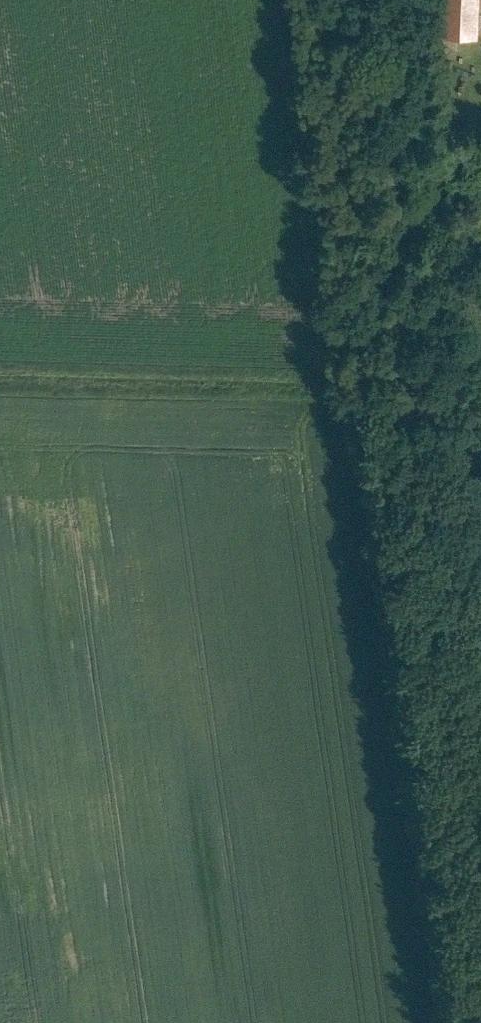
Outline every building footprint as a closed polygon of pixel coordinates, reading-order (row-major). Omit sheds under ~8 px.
[(443,33),(480,33),(480,0),(443,0),(443,33)]
